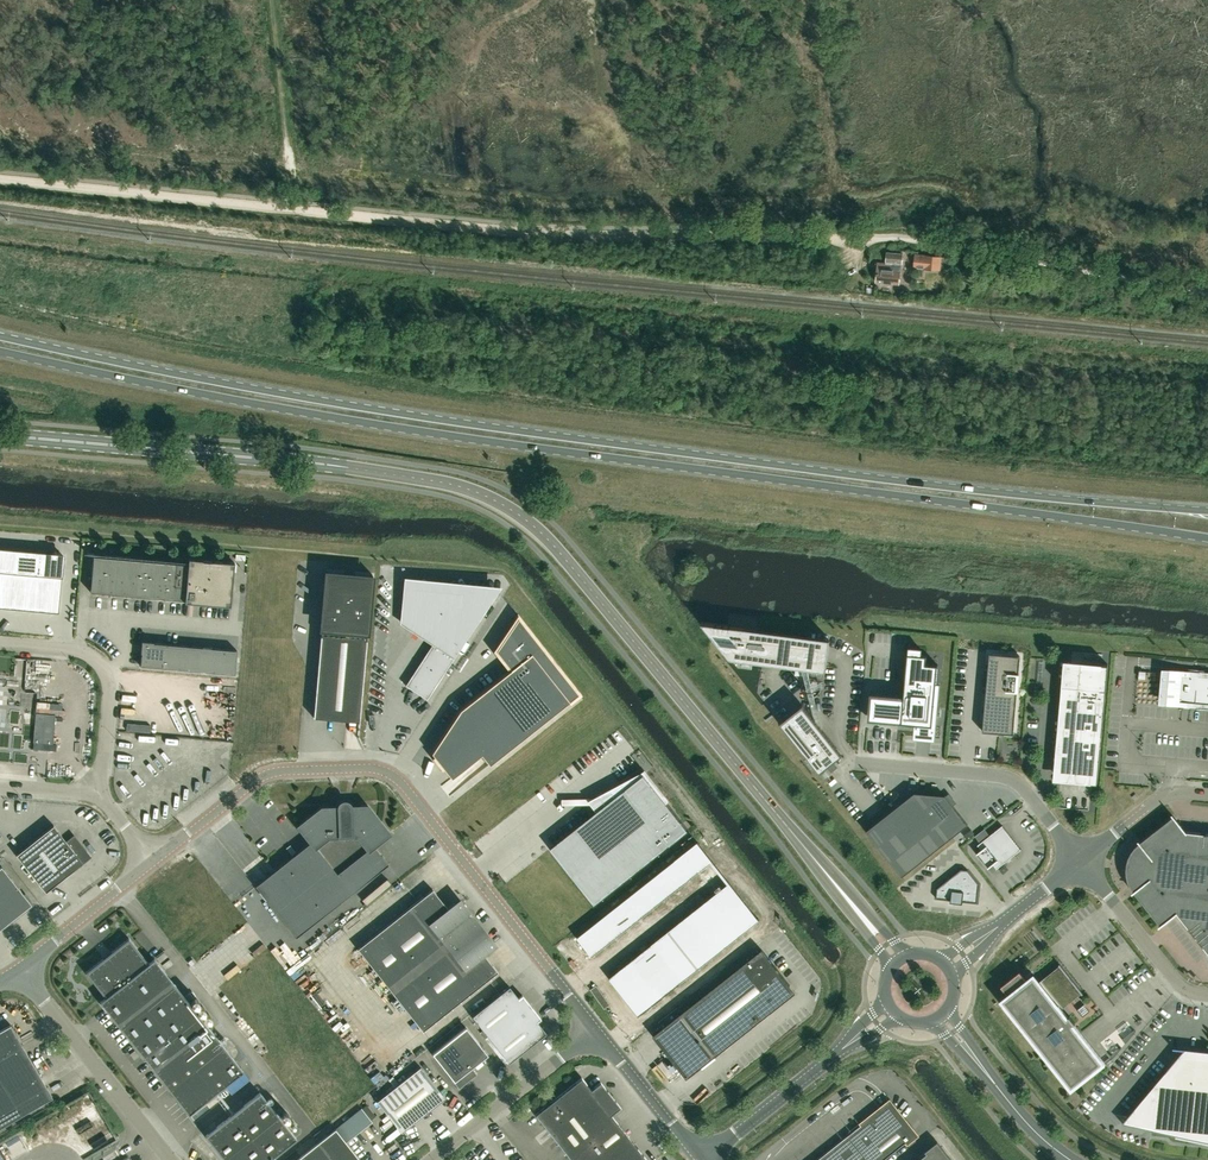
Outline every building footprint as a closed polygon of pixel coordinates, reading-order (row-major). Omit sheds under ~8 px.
[(901,270),(902,263),(903,253),(887,252),(886,263),(878,262),(878,268),(876,281),(899,283),(900,270),(901,270)] [(940,269),(941,256),(915,254),(914,267),(940,269)] [(59,612),(61,588),(60,588),(63,555),(45,553),(0,549),(0,607),(59,612)] [(234,562),(204,560),(189,558),(188,560),(94,552),(90,592),(185,600),(185,602),(230,606),(234,562)] [(367,640),(373,574),(326,570),(320,636),(321,636),(314,717),(359,721),(366,640),(367,640)] [(433,643),(405,685),(427,699),(487,608),(486,608),(489,602),(403,590),(403,597),(402,596),(400,621),(433,643)] [(578,694),(518,618),(496,651),(511,670),(460,710),(432,753),(451,778),(481,754),(489,765),(578,694)] [(830,639),(702,622),(730,659),(826,671),(830,639)] [(164,668),(166,643),(143,641),(141,666),(164,668)] [(178,644),(168,643),(166,643),(164,668),(176,669),(178,644)] [(187,670),(190,645),(178,644),(176,669),(187,670)] [(201,646),(199,646),(190,645),(187,670),(199,671),(201,646)] [(211,672),(213,647),(201,646),(199,671),(211,672)] [(225,648),(222,648),(213,647),(211,672),(223,673),(225,648)] [(922,654),(922,648),(909,647),(908,653),(904,695),(873,693),(870,720),(915,724),(914,737),(935,739),(937,719),(941,682),(936,682),(938,665),(926,663),(927,655),(922,654)] [(223,673),(235,674),(237,649),(225,648),(223,673)] [(1014,734),(1015,724),(1017,691),(1018,691),(1019,673),(1021,656),(990,653),(988,672),(991,672),(990,687),(987,687),(983,731),(1014,734)] [(1102,663),(1102,664),(1081,662),(1079,689),(1078,689),(1077,689),(1076,690),(1076,691),(1075,691),(1075,692),(1075,693),(1076,694),(1076,695),(1077,695),(1078,695),(1078,696),(1072,770),(1092,772),(1091,784),(1097,784),(1108,664),(1102,663)] [(1163,702),(1171,703),(1207,706),(1207,675),(1204,674),(1204,672),(1199,671),(1198,674),(1174,672),(1166,671),(1163,702)] [(780,722),(809,758),(820,772),(826,767),(826,766),(827,765),(831,770),(837,766),(833,761),(843,753),(803,704),(780,722)] [(33,749),(56,751),(57,744),(33,742),(33,749)] [(595,905),(689,830),(644,774),(597,811),(550,848),(595,905)] [(968,824),(953,805),(946,796),(945,795),(915,792),(866,830),(902,876),(968,824)] [(351,807),(351,806),(350,805),(350,804),(349,803),(348,802),(347,802),(346,802),(345,802),(344,802),(342,802),(341,803),(340,804),(339,804),(339,805),(338,806),(338,807),(338,808),(322,808),(299,826),(311,842),(255,886),(296,937),(388,864),(374,845),(389,833),(367,807),(351,807)] [(74,836),(67,842),(54,826),(45,833),(30,814),(2,837),(46,892),(91,857),(74,836)] [(1133,890),(1160,925),(1168,918),(1168,919),(1177,913),(1207,953),(1207,834),(1186,832),(1180,823),(1173,816),(1137,844),(1135,847),(1133,849),(1131,851),(1130,854),(1129,857),(1128,859),(1127,862),(1126,865),(1126,868),(1126,871),(1126,874),(1127,877),(1128,880),(1129,883),(1130,885),(1132,888),(1133,890)] [(977,853),(988,868),(993,864),(997,868),(1021,849),(1002,825),(978,844),(982,849),(977,853)] [(32,904),(2,866),(0,868),(0,930),(32,904)] [(961,869),(937,888),(936,898),(977,903),(980,884),(968,870),(961,869)] [(99,895),(112,884),(107,879),(94,890),(99,895)] [(395,903),(404,895),(393,883),(384,891),(395,903)] [(433,889),(358,948),(423,1030),(497,971),(478,947),(487,940),(466,913),(457,920),(433,889)] [(366,918),(371,924),(380,917),(375,911),(366,918)] [(148,963),(129,938),(86,972),(106,997),(100,1002),(189,1114),(243,1071),(154,959),(148,963)] [(796,992),(762,949),(653,1035),(687,1078),(796,992)] [(1027,981),(1019,971),(1001,985),(1010,996),(1003,1000),(1070,1084),(1098,1062),(1069,1026),(1074,1023),(1075,1023),(1070,1015),(1069,1016),(1069,1017),(1067,1018),(1057,1007),(1079,990),(1082,994),(1083,993),(1060,964),(1059,965),(1062,969),(1041,986),(1034,976),(1027,981)] [(490,1039),(531,1007),(522,995),(518,998),(509,986),(471,1016),(490,1039)] [(490,1039),(509,1063),(546,1033),(537,1021),(541,1018),(531,1007),(490,1039)] [(23,1045),(11,1024),(0,1030),(0,1058),(23,1045)] [(459,1087),(476,1073),(472,1068),(488,1055),(466,1027),(433,1054),(459,1087)] [(419,1041),(430,1043),(432,1033),(421,1031),(419,1041)] [(35,1066),(23,1045),(0,1058),(0,1078),(3,1084),(35,1066)] [(1185,1048),(1122,1123),(1207,1141),(1207,1051),(1185,1048)] [(15,1104),(47,1086),(35,1066),(3,1084),(15,1104)] [(399,1084),(423,1115),(445,1098),(420,1067),(399,1084)] [(582,1078),(535,1114),(569,1156),(615,1119),(611,1115),(621,1107),(600,1082),(591,1090),(582,1078)] [(15,1104),(3,1084),(0,1086),(0,1113),(15,1104)] [(402,1132),(423,1115),(399,1084),(377,1101),(402,1132)] [(15,1104),(21,1115),(53,1097),(47,1086),(15,1104)] [(296,1139),(259,1092),(205,1135),(225,1159),(269,1159),(296,1139)] [(890,1102),(886,1105),(817,1159),(884,1159),(916,1134),(890,1102)] [(21,1115),(15,1104),(0,1113),(0,1127),(21,1115)] [(332,1159),(360,1159),(346,1142),(372,1121),(362,1108),(335,1129),(318,1142),(332,1159)] [(615,1119),(569,1156),(572,1159),(647,1159),(615,1119)] [(938,1141),(926,1151),(927,1153),(920,1159),(918,1157),(918,1158),(919,1159),(918,1159),(953,1159),(938,1141)] [(318,1142),(301,1156),(305,1159),(332,1159),(318,1142)]
